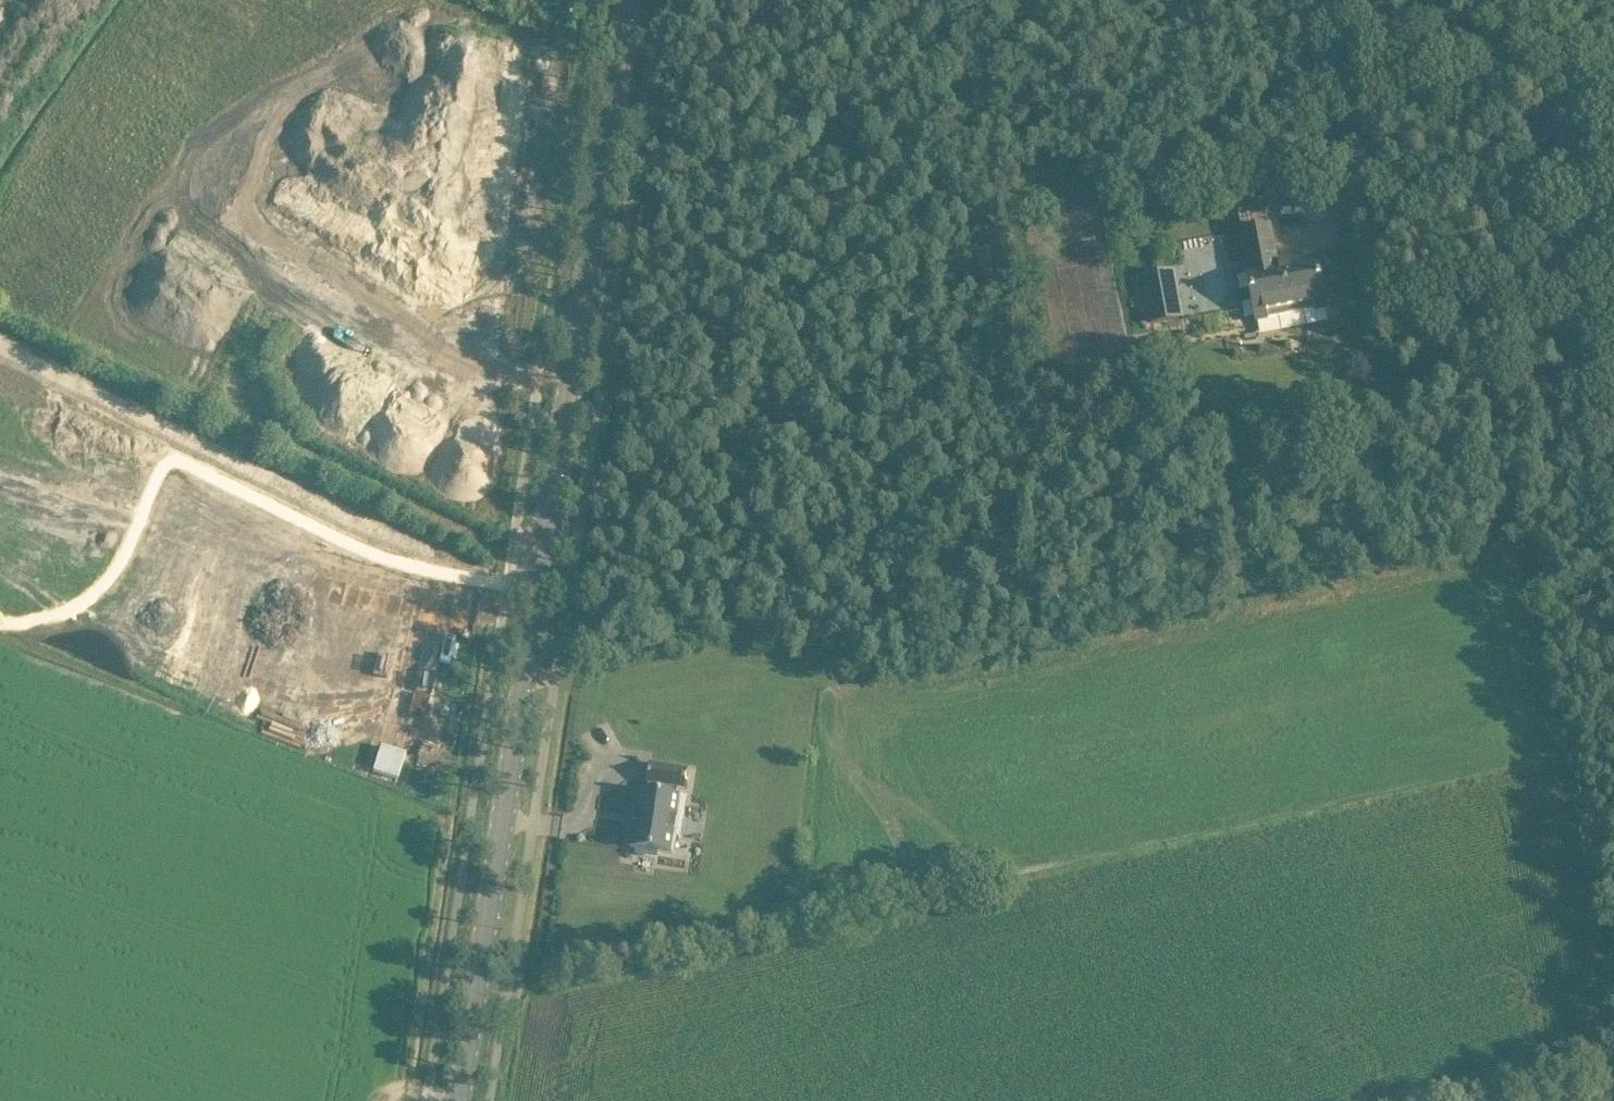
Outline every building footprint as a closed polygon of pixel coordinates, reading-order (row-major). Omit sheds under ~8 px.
[(1270,228),(1243,233),(1250,273),(1248,273),(1258,322),(1326,309),(1317,260),(1278,268),(1270,228)] [(1175,270),(1140,276),(1149,326),(1185,320),(1175,270)] [(639,791),(631,848),(638,849),(637,855),(657,858),(658,852),(673,854),(676,837),(680,838),(686,799),(677,797),(678,788),(685,789),(687,771),(651,765),(648,783),(651,783),(649,793),(639,791)]
